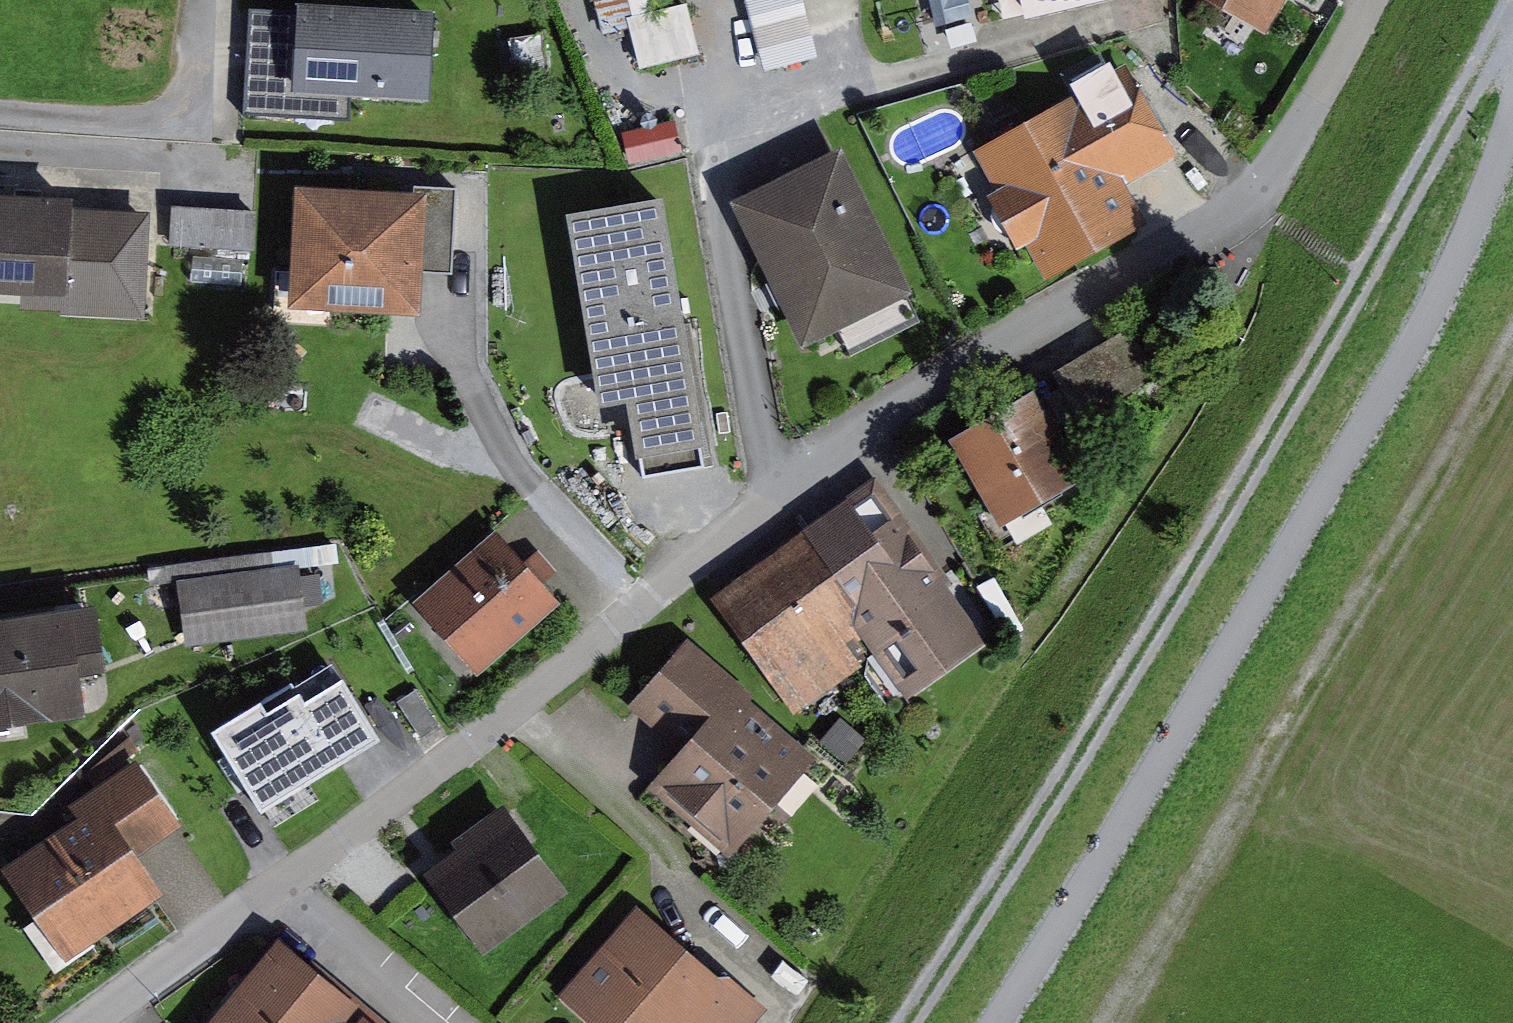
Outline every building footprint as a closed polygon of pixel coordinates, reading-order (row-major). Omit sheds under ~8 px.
[(610,31),(650,20),(644,0),(601,0),(610,31)] [(820,56),(806,0),(750,0),(766,69),(820,56)] [(1026,13),(1085,0),(1023,0),(1026,13)] [(1270,27),(1285,0),(1221,0),(1270,27)] [(443,16),(260,8),(253,117),(382,121),(383,87),(438,86),(443,16)] [(1154,218),(1133,181),(1185,151),(1131,59),(978,147),(1000,184),(988,190),(1020,245),(1028,240),(1050,278),(1154,218)] [(847,141),(734,196),(806,342),(919,287),(847,141)] [(418,177),(417,185),(430,185),(426,268),(459,269),(464,180),(418,177)] [(417,185),(296,179),(291,301),(424,307),(426,268),(430,185),(417,185)] [(18,287),(17,306),(150,312),(155,206),(70,202),(71,192),(0,188),(0,286),(18,287)] [(669,196),(563,215),(600,412),(627,408),(637,462),(710,451),(669,196)] [(202,205),(177,204),(176,244),(261,247),(262,208),(202,205)] [(1037,385),(953,433),(1004,521),(1089,471),(1065,430),(1148,382),(1120,333),(1059,368),(1067,383),(1044,397),(1037,385)] [(801,713),(882,654),(914,697),(994,639),(955,585),(962,579),(884,472),(715,594),(801,713)] [(502,526),(418,599),(480,670),(564,597),(550,581),(564,569),(544,546),(530,558),(502,526)] [(306,562),(184,577),(192,642),(314,627),(306,562)] [(0,612),(0,732),(35,728),(34,718),(84,712),(78,669),(107,665),(99,600),(0,612)] [(635,703),(684,744),(652,781),(737,853),(824,751),(690,638),(635,703)] [(300,670),(204,726),(257,814),(353,758),(300,670)] [(847,715),(829,738),(855,759),(874,736),(847,715)] [(82,811),(4,865),(68,957),(166,890),(142,855),(191,822),(144,756),(76,802),(82,811)] [(440,861),(428,870),(487,951),(573,889),(508,799),(455,837),(462,846),(440,861)] [(774,1003),(737,971),(722,972),(639,901),(563,990),(602,1022),(758,1022),(774,1003)] [(206,1022),(391,1022),(283,932),(206,1022)]
